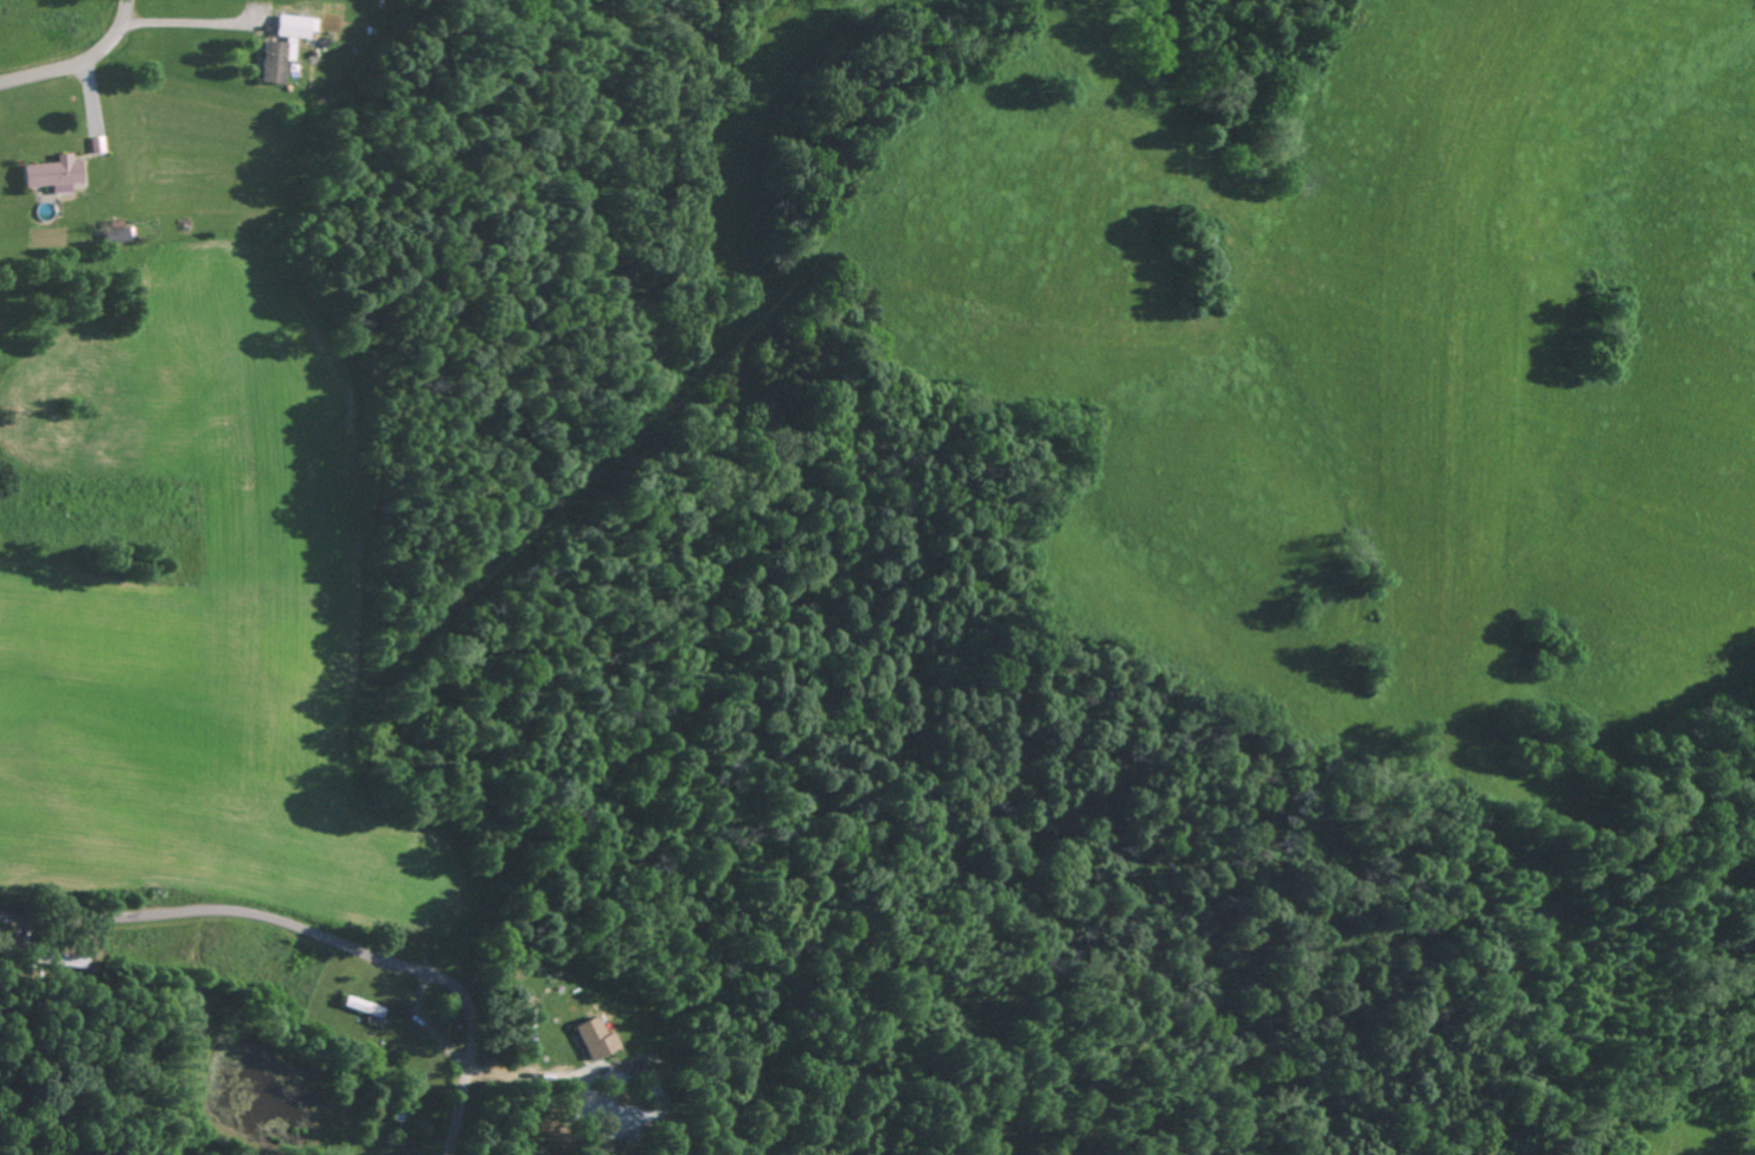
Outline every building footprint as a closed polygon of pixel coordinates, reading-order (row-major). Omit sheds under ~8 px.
[(261,82),(285,84),(286,61),(294,61),(295,38),(314,39),(315,17),(277,15),(276,40),(263,39),(261,82)] [(24,187),(52,186),(52,194),(71,193),(70,184),(82,183),(81,160),(71,161),(71,153),(55,154),(55,162),(24,164),(24,187)] [(128,240),(127,227),(104,228),(104,241),(128,240)] [(572,1025),(576,1034),(579,1033),(590,1060),(618,1048),(611,1029),(603,1032),(597,1015),(572,1025)]
